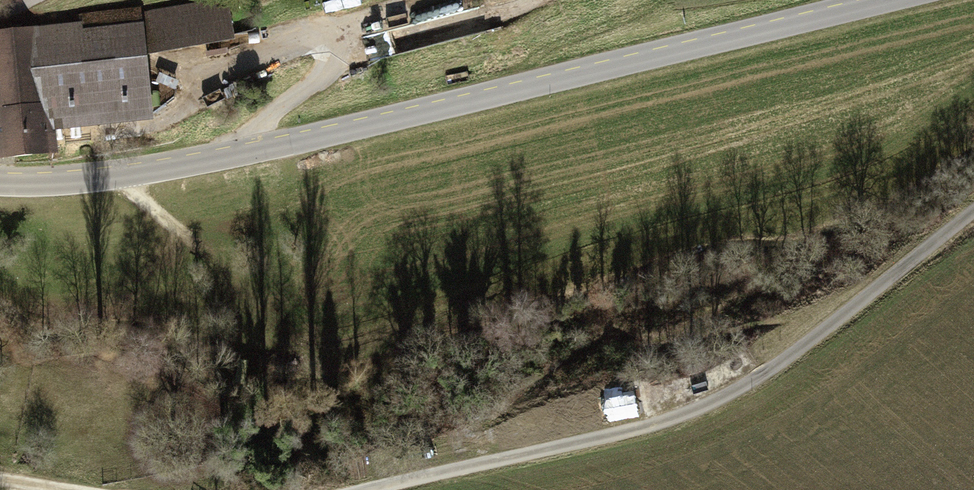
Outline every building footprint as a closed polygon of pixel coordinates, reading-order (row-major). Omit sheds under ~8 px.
[(0,30),(0,158),(53,152),(50,116),(86,113),(87,123),(101,124),(101,120),(150,116),(144,51),(230,35),(224,9),(199,14),(190,8),(139,17),(139,12),(80,18),(80,25),(41,29),(40,26),(0,30)]
